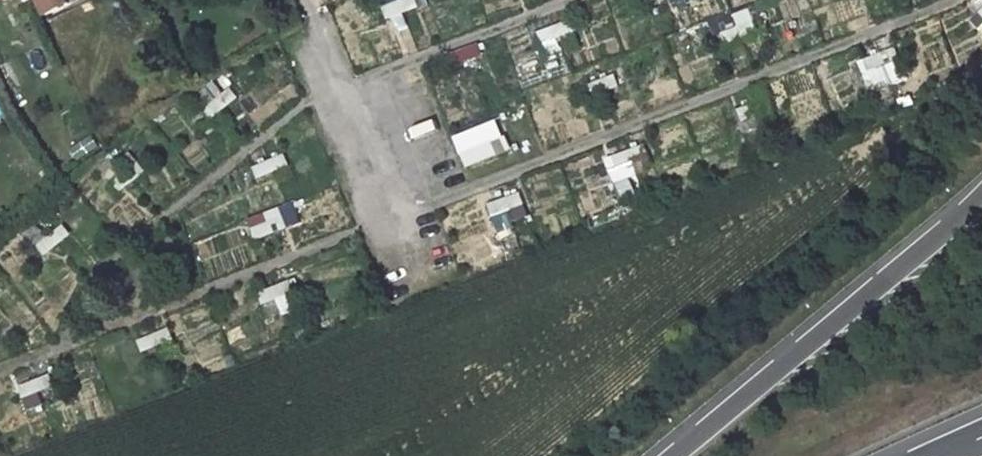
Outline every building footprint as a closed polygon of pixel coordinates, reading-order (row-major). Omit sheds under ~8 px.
[(45,13),(68,3),(67,0),(39,0),(45,13)] [(93,135),(70,149),(78,161),(100,146),(93,135)] [(268,328),(259,323),(254,331),(262,337),(268,328)]
